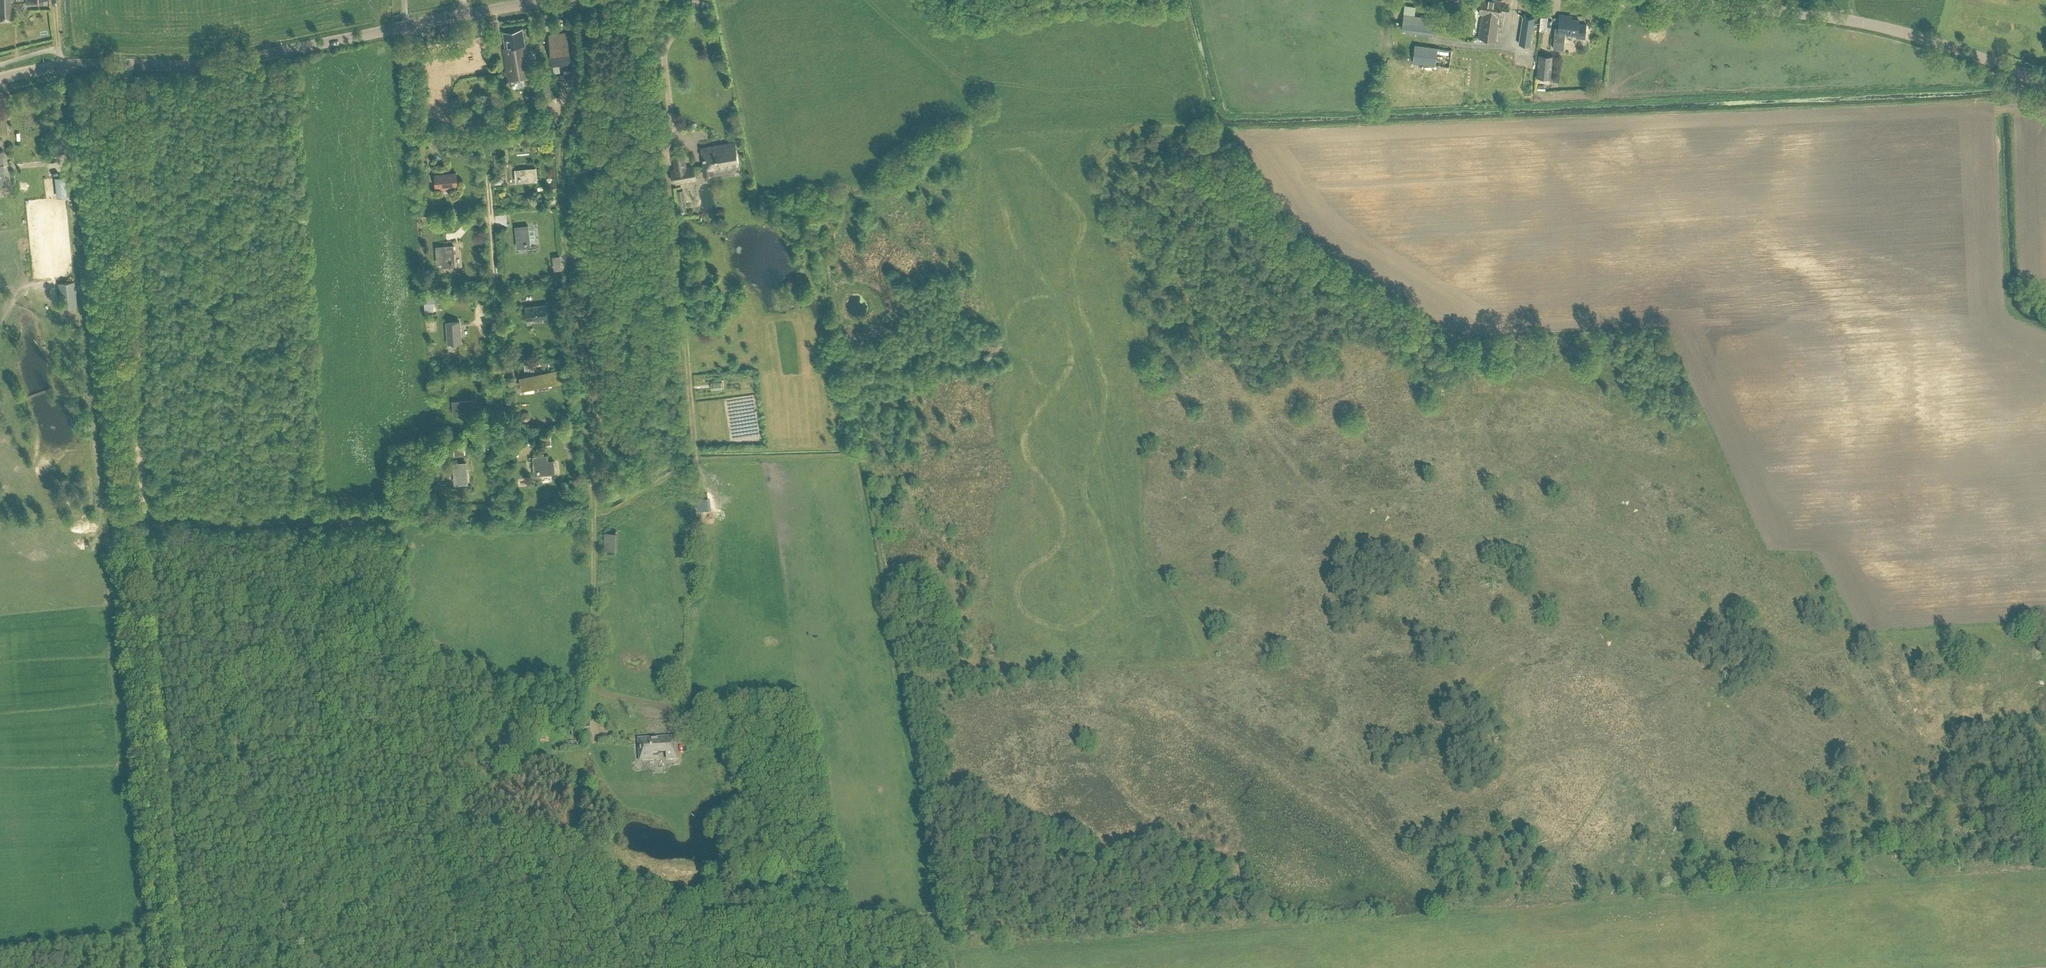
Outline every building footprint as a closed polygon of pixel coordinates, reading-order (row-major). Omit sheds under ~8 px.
[(0,19),(11,18),(10,0),(11,0),(0,0),(0,19)] [(1501,0),(1481,0),(1479,12),(1482,12),(1479,36),(1495,38),(1501,0)] [(1435,17),(1414,14),(1415,5),(1405,4),(1404,13),(1401,29),(1433,33),(1435,17)] [(1522,15),(1518,43),(1530,44),(1534,17),(1522,15)] [(1554,33),(1553,47),(1563,48),(1565,33),(1577,34),(1576,36),(1584,37),(1586,24),(1585,24),(1585,25),(1578,24),(1579,19),(1559,17),(1557,33),(1554,33)] [(523,28),(504,31),(506,46),(507,53),(505,53),(509,80),(511,80),(513,88),(525,86),(523,78),(532,76),(528,49),(524,50),(523,44),(525,44),(523,28)] [(553,64),(571,61),(567,31),(549,34),(553,64)] [(1415,44),(1413,61),(1435,64),(1437,47),(1415,44)] [(1548,76),(1551,55),(1539,54),(1537,75),(1548,76)] [(701,148),(705,168),(713,166),(713,168),(730,165),(730,163),(739,161),(735,141),(709,145),(710,146),(701,148)] [(442,147),(443,155),(454,155),(454,146),(442,147)] [(46,167),(55,166),(54,151),(45,152),(46,167)] [(673,153),(675,168),(686,167),(684,151),(673,153)] [(686,167),(675,168),(673,169),(675,181),(696,178),(694,165),(686,167)] [(517,178),(520,178),(521,180),(537,179),(536,166),(520,168),(516,168),(517,178)] [(437,186),(441,185),(457,184),(456,171),(436,173),(437,186)] [(58,183),(59,195),(67,195),(64,175),(55,176),(55,184),(58,183)] [(680,209),(685,208),(682,189),(677,190),(680,209)] [(517,242),(518,242),(518,246),(522,245),(522,241),(525,241),(525,242),(527,242),(527,241),(530,241),(528,224),(516,226),(517,242)] [(437,262),(442,262),(442,266),(456,265),(454,244),(441,245),(436,245),(437,262)] [(560,255),(553,255),(554,269),(561,268),(560,255)] [(77,304),(76,294),(75,291),(74,281),(65,281),(58,282),(60,306),(77,304)] [(526,305),(528,317),(548,315),(546,303),(530,305),(526,305)] [(447,321),(449,337),(449,342),(461,341),(461,336),(460,320),(447,321)] [(520,374),(522,387),(573,381),(572,368),(520,374)] [(458,412),(475,411),(474,398),(457,399),(458,412)] [(465,453),(464,445),(454,446),(454,448),(450,448),(451,452),(454,452),(454,454),(465,453)] [(548,459),(547,454),(534,455),(535,465),(538,465),(539,468),(538,468),(538,470),(539,470),(539,473),(555,471),(554,459),(548,459)] [(454,461),(455,478),(455,482),(468,481),(468,477),(467,460),(454,461)] [(605,549),(616,549),(616,531),(605,531),(605,549)] [(685,719),(686,735),(700,734),(699,719),(685,719)] [(570,726),(571,737),(590,735),(589,725),(570,726)] [(640,742),(641,760),(658,759),(659,759),(659,756),(666,755),(666,759),(667,759),(676,758),(675,740),(640,742)]
